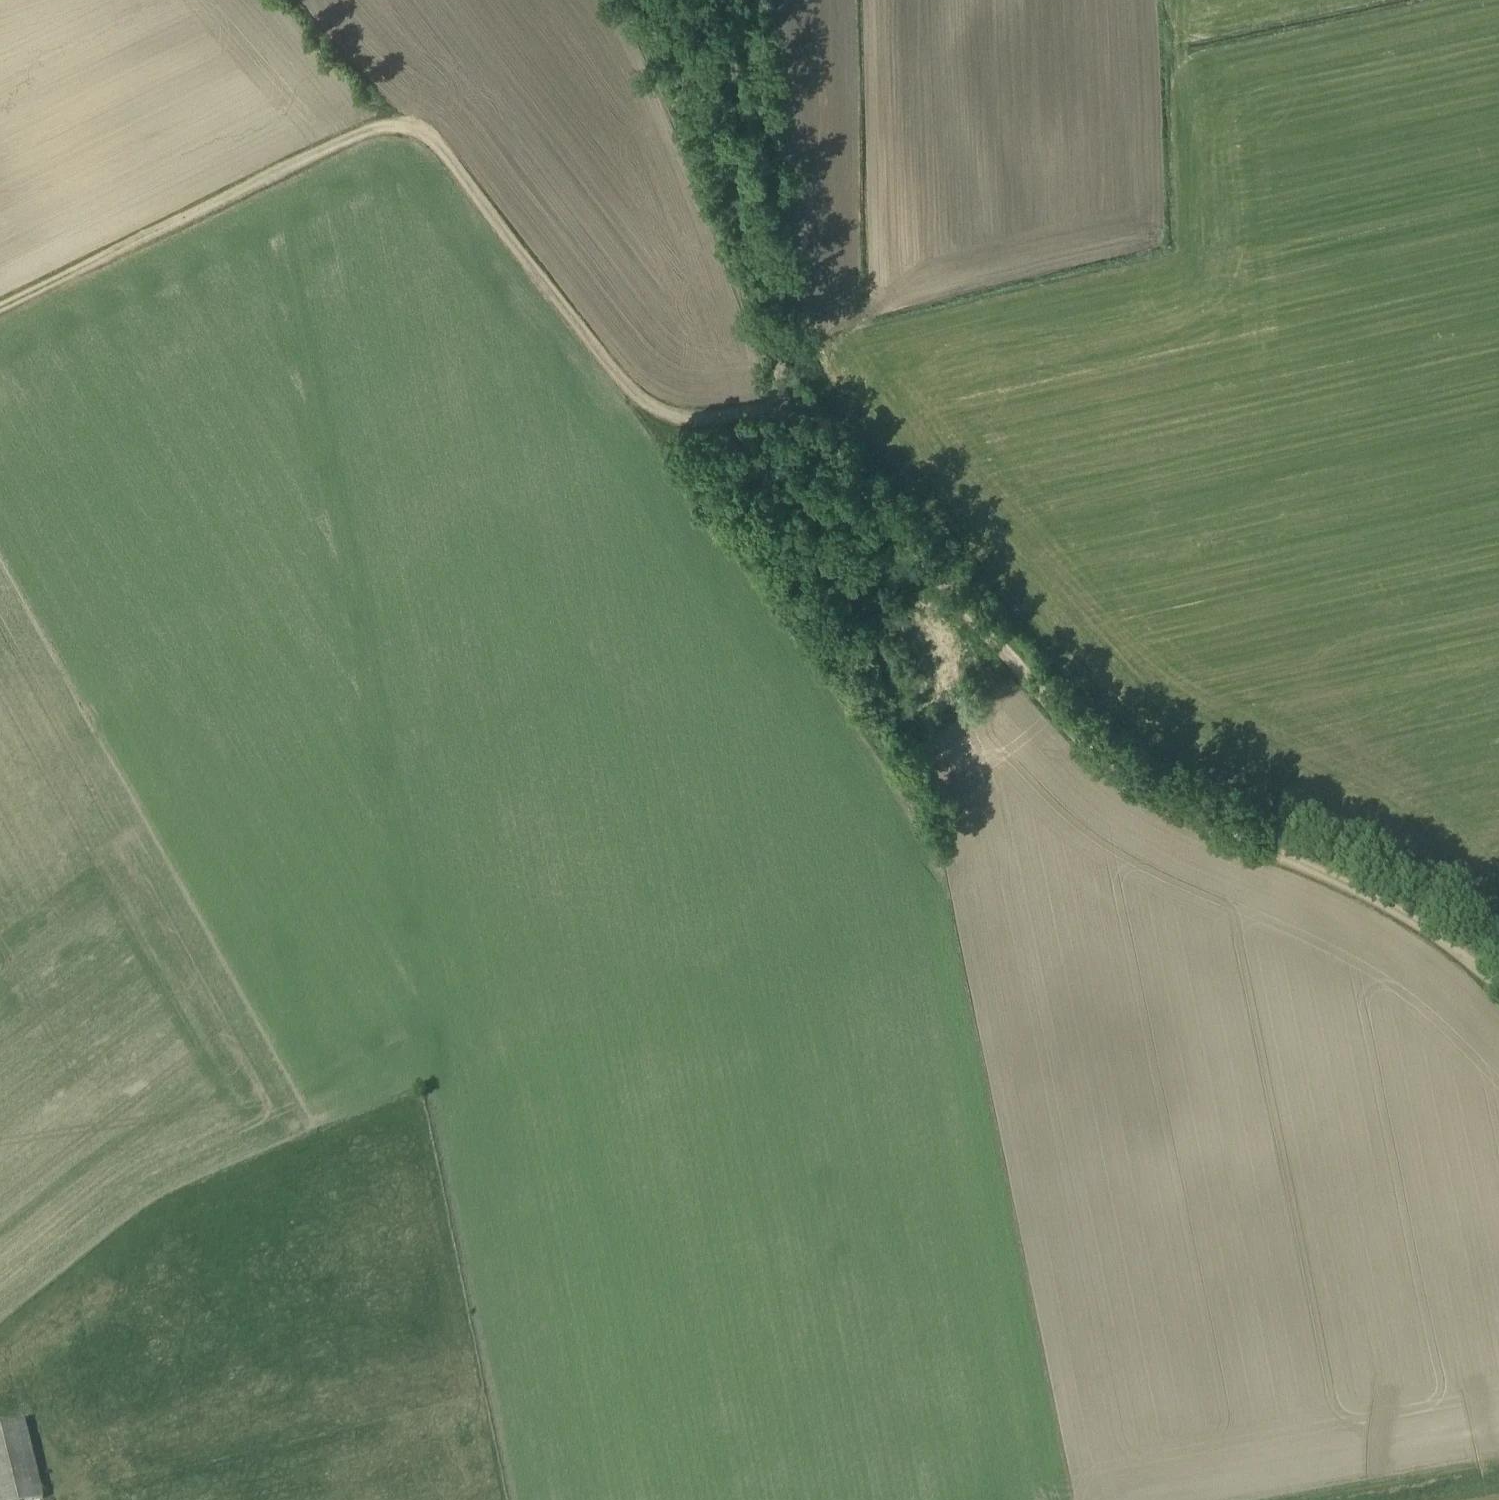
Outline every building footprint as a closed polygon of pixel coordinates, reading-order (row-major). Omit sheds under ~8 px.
[(43,1499),(24,1420),(0,1426),(0,1499),(40,1499),(43,1499)]
